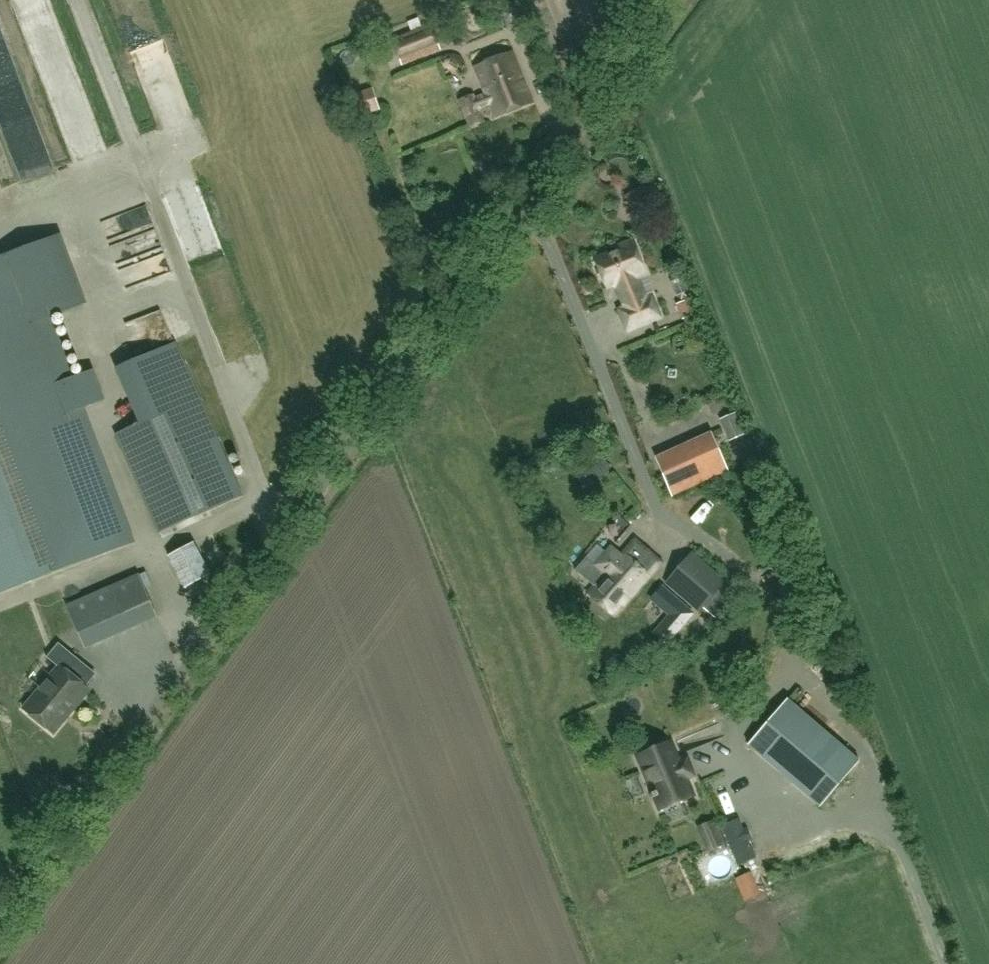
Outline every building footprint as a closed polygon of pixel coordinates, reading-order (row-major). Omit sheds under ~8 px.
[(527,22),(518,0),(495,10),(503,31),(527,22)] [(412,32),(422,28),(418,18),(408,22),(412,32)] [(430,25),(422,28),(412,32),(393,40),(402,63),(439,48),(430,25)] [(486,95),(474,99),(473,96),(460,102),(470,126),(483,121),(478,109),(490,104),(495,116),(531,102),(511,52),(475,67),(486,95)] [(356,118),(380,111),(371,90),(347,98),(356,118)] [(625,197),(638,217),(662,201),(649,182),(625,197)] [(101,401),(89,371),(67,380),(43,319),(82,304),(56,237),(0,259),(0,593),(130,543),(78,409),(101,401)] [(607,289),(615,286),(623,307),(618,309),(627,331),(661,318),(652,295),(647,297),(639,277),(646,274),(632,238),(615,244),(616,248),(594,256),(607,289)] [(687,299),(675,304),(681,320),(693,314),(687,299)] [(200,397),(139,423),(120,430),(159,532),(243,499),(200,397)] [(656,459),(672,494),(727,469),(711,433),(656,459)] [(595,452),(577,470),(591,486),(610,468),(595,452)] [(193,543),(168,555),(184,588),(209,575),(193,543)] [(595,566),(604,574),(588,593),(614,616),(648,576),(623,554),(621,556),(611,547),(595,566)] [(699,613),(713,597),(726,581),(691,552),(665,583),(699,613)] [(66,606),(85,648),(157,617),(145,589),(151,586),(145,572),(139,575),(66,606)] [(206,586),(202,580),(192,585),(195,591),(206,586)] [(58,666),(24,709),(53,733),(88,689),(65,671),(76,657),(59,643),(47,657),(58,666)] [(108,677),(126,685),(130,676),(113,668),(108,677)] [(788,699),(748,745),(820,806),(859,760),(788,699)] [(693,796),(685,777),(692,773),(686,759),(679,762),(670,742),(638,755),(654,793),(649,795),(651,798),(655,796),(661,809),(693,796)] [(839,785),(824,801),(832,808),(847,793),(839,785)] [(743,832),(737,820),(722,826),(739,864),(753,857),(747,842),(751,841),(746,831),(743,832)]
